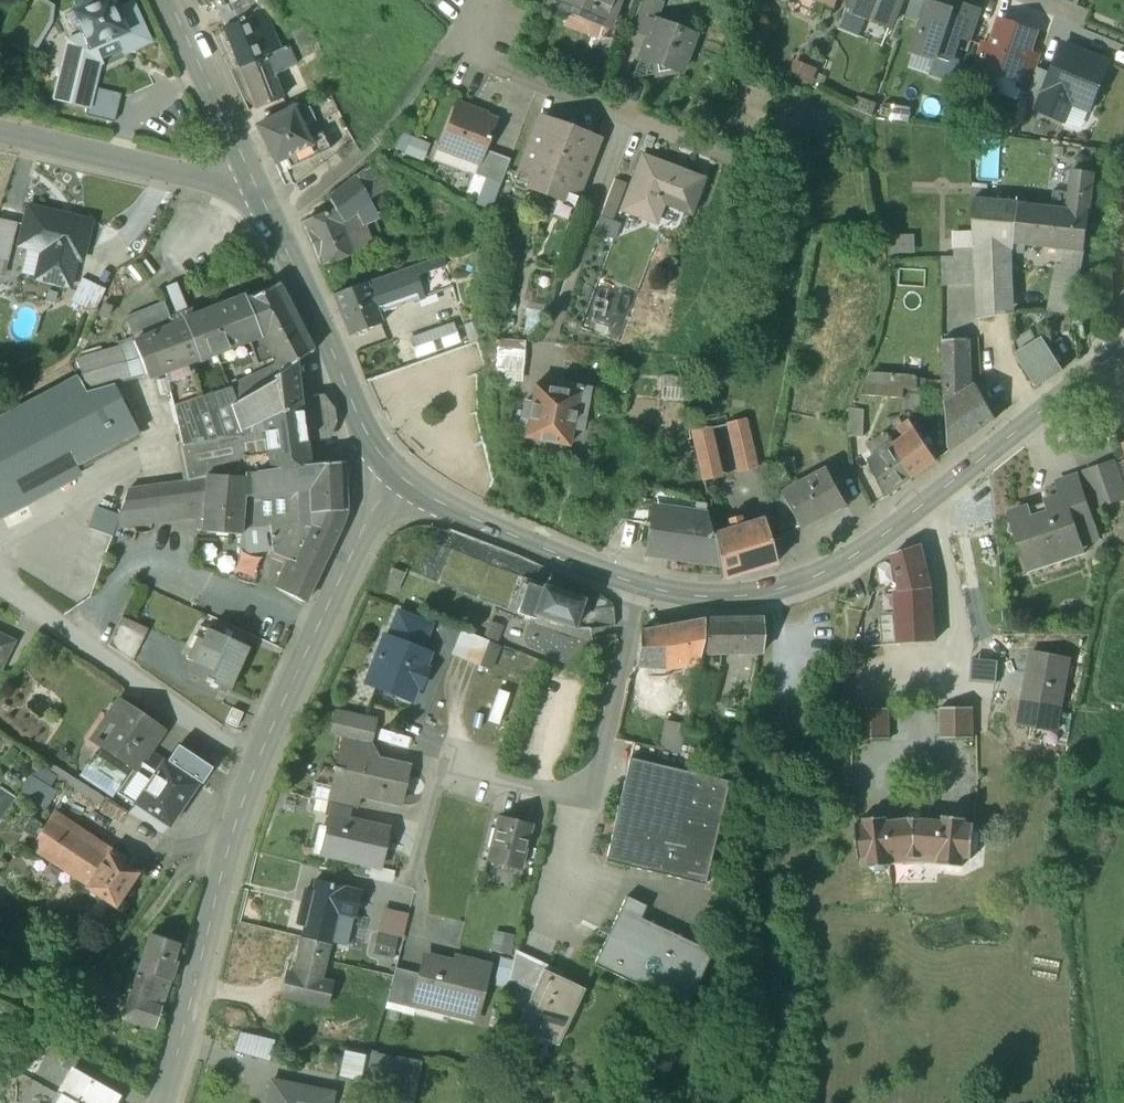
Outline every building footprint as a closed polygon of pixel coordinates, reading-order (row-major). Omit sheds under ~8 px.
[(42,0),(39,0),(12,45),(30,56),(51,22),(44,18),(52,6),(42,0)] [(72,12),(72,13),(66,15),(73,29),(78,27),(83,37),(89,49),(99,45),(99,46),(109,42),(108,41),(116,37),(126,33),(115,8),(111,0),(98,0),(75,10),(72,12)] [(72,2),(75,10),(89,4),(87,0),(77,0),(72,2)] [(230,4),(239,22),(244,20),(242,16),(257,8),(252,0),(237,0),(230,4)] [(545,5),(586,20),(590,11),(611,19),(619,0),(547,0),(545,5)] [(654,0),(642,0),(632,25),(649,32),(654,19),(657,20),(663,4),(654,0)] [(846,3),(858,8),(862,0),(848,0),(846,3)] [(857,13),(866,16),(869,21),(876,24),(880,22),(890,26),(900,0),(862,0),(858,8),(857,13)] [(147,40),(129,2),(115,8),(126,33),(116,37),(123,51),(147,40)] [(951,10),(928,3),(913,50),(935,58),(937,52),(951,57),(958,37),(955,36),(961,19),(950,15),(951,10)] [(230,4),(215,10),(224,28),(239,22),(230,4)] [(981,11),(966,6),(961,19),(955,36),(958,37),(971,41),(981,11)] [(265,19),(257,8),(242,16),(244,20),(245,19),(255,43),(258,42),(264,57),(280,49),(265,19)] [(239,22),(224,28),(240,67),(264,57),(258,42),(255,43),(245,19),(244,20),(239,22)] [(665,24),(663,25),(658,23),(657,20),(654,19),(649,32),(640,56),(642,58),(655,63),(653,64),(655,65),(657,74),(666,73),(668,75),(668,73),(674,72),(675,73),(676,71),(677,71),(680,72),(682,72),(696,36),(694,34),(665,24)] [(1034,32),(1000,21),(991,48),(984,45),(977,66),(1018,79),(1019,79),(1020,76),(1028,50),(1034,32)] [(305,27),(291,34),(303,58),(317,51),(305,27)] [(88,109),(93,89),(95,86),(92,86),(97,63),(123,51),(116,37),(108,41),(109,42),(99,46),(99,45),(89,49),(83,37),(70,42),(62,78),(58,77),(53,101),(88,109)] [(1109,64),(1065,45),(1053,73),(1038,109),(1082,128),(1109,64)] [(280,49),(264,57),(272,77),(294,66),(285,47),(280,49)] [(1041,55),(1028,50),(1020,76),(1032,81),(1037,67),(1041,55)] [(264,57),(240,67),(257,109),(281,99),(272,77),(264,57)] [(797,59),(792,71),(814,81),(820,69),(797,59)] [(1053,73),(1037,67),(1032,81),(1029,91),(1025,104),(1038,109),(1053,73)] [(1032,81),(1020,76),(1019,79),(1018,79),(1015,86),(1029,91),(1032,81)] [(87,116),(114,122),(120,96),(93,89),(88,109),(87,116)] [(455,103),(438,148),(464,157),(467,148),(482,153),(484,154),(485,150),(496,121),(472,112),(473,109),(455,103)] [(292,109),(256,127),(274,163),(283,159),(289,170),(328,149),(320,133),(307,140),(292,109)] [(563,125),(540,117),(519,173),(529,177),(525,186),(563,201),(567,191),(576,195),(597,138),(576,130),(577,127),(572,119),(564,122),(563,125)] [(408,133),(400,148),(426,161),(434,146),(408,133)] [(510,159),(485,150),(484,154),(482,153),(474,174),(500,183),(510,159)] [(643,156),(623,209),(651,219),(658,200),(691,212),(703,179),(643,156)] [(378,159),(355,177),(369,200),(391,187),(378,159)] [(1094,174),(1072,171),(1069,193),(1067,211),(1089,214),(1094,174)] [(355,177),(328,199),(335,211),(303,223),(305,227),(320,262),(319,262),(320,265),(357,250),(357,249),(369,243),(361,226),(379,218),(369,200),(355,177)] [(614,183),(601,216),(612,220),(625,187),(614,183)] [(986,185),(973,184),(972,200),(973,200),(974,200),(985,201),(986,185)] [(1069,193),(1053,191),(1051,209),(1067,211),(1069,193)] [(985,201),(974,200),(973,200),(973,202),(976,286),(977,320),(1014,314),(1012,250),(1013,244),(1018,205),(985,201)] [(1051,209),(1018,205),(1013,244),(1066,250),(1084,252),(1089,214),(1067,211),(1051,209)] [(61,214),(28,206),(18,246),(49,253),(43,281),(70,288),(80,248),(85,250),(91,227),(60,220),(61,214)] [(0,219),(0,260),(8,262),(17,223),(0,219)] [(976,286),(974,250),(954,250),(954,286),(976,286)] [(1084,252),(1066,250),(1063,267),(1080,271),(1084,252)] [(440,256),(365,283),(378,312),(450,287),(440,256)] [(156,273),(146,260),(140,264),(151,277),(156,273)] [(1063,267),(1056,265),(1047,312),(1071,318),(1075,300),(1080,271),(1063,267)] [(1112,269),(1095,270),(1095,300),(1097,300),(1113,300),(1112,269)] [(86,279),(75,302),(95,311),(106,289),(86,279)] [(171,286),(179,310),(189,307),(182,282),(171,286)] [(365,283),(333,295),(349,337),(382,323),(378,312),(365,283)] [(252,298),(245,301),(261,335),(272,357),(273,358),(276,366),(280,373),(295,363),(314,351),(278,284),(252,298)] [(248,290),(241,294),(242,298),(244,298),(245,301),(252,298),(248,290)] [(242,298),(194,318),(191,311),(170,319),(173,326),(135,341),(133,342),(145,375),(164,369),(190,362),(191,362),(215,353),(261,335),(245,301),(244,298),(242,298)] [(1095,300),(1075,300),(1071,318),(1069,327),(1071,328),(1083,326),(1095,324),(1097,300),(1095,300)] [(164,301),(126,317),(135,341),(173,326),(170,319),(164,301)] [(524,326),(537,327),(542,307),(526,304),(523,316),(525,317),(524,326)] [(1095,324),(1083,326),(1083,328),(1082,328),(1084,340),(1086,340),(1085,335),(1104,332),(1104,333),(1105,333),(1103,322),(1095,324)] [(416,361),(460,346),(451,323),(408,338),(416,361)] [(261,335),(215,353),(219,363),(252,350),(258,364),(273,358),(272,357),(261,335)] [(1042,337),(1016,354),(1036,386),(1062,370),(1042,337)] [(521,383),(525,342),(497,339),(493,380),(521,383)] [(132,341),(119,346),(120,347),(130,378),(130,379),(145,375),(133,342),(132,341)] [(966,341),(942,341),(944,404),(968,390),(966,341)] [(120,347),(76,359),(87,391),(130,378),(120,347)] [(899,373),(923,375),(925,359),(901,356),(899,373)] [(190,362),(164,369),(174,407),(202,398),(190,362)] [(202,398),(174,407),(190,481),(206,480),(207,475),(245,478),(245,474),(309,465),(309,464),(306,439),(327,436),(333,422),(331,411),(323,399),(301,402),(295,363),(280,373),(272,377),(274,380),(260,390),(236,403),(231,388),(202,398)] [(276,366),(231,388),(236,403),(260,390),(274,380),(272,377),(280,373),(276,366)] [(86,392),(77,376),(0,418),(0,507),(139,432),(114,384),(86,392)] [(661,397),(689,399),(690,378),(662,376),(661,397)] [(892,378),(869,376),(862,396),(901,399),(901,389),(917,389),(917,379),(916,379),(916,378),(914,378),(914,379),(893,378),(894,377),(892,377),(892,378)] [(579,388),(557,384),(556,390),(578,394),(579,388)] [(556,390),(533,386),(530,404),(527,422),(524,438),(567,446),(571,429),(575,406),(578,394),(556,390)] [(968,390),(944,404),(948,448),(950,452),(996,419),(976,386),(968,390)] [(919,390),(903,390),(902,410),(920,410),(919,390)] [(524,403),(520,421),(527,422),(530,404),(524,403)] [(585,408),(575,406),(571,429),(581,431),(585,408)] [(863,411),(850,409),(848,424),(847,424),(847,437),(863,437),(863,411)] [(757,468),(747,421),(729,425),(741,472),(757,468)] [(910,421),(897,430),(903,440),(915,431),(910,421)] [(720,476),(710,429),(693,433),(704,480),(720,476)] [(903,440),(894,445),(912,480),(937,462),(915,431),(903,440)] [(887,434),(871,445),(870,455),(873,459),(894,445),(887,434)] [(873,459),(869,462),(887,497),(912,480),(894,445),(873,459)] [(344,462),(309,465),(245,474),(245,478),(244,498),(311,490),(313,513),(325,512),(346,510),(344,462)] [(1097,506),(1123,497),(1123,495),(1114,464),(1086,474),(1097,506)] [(826,470),(793,488),(794,490),(783,496),(800,528),(843,506),(834,489),(835,487),(826,470)] [(245,478),(207,475),(206,480),(203,517),(202,532),(240,535),(242,535),(244,498),(245,478)] [(1077,477),(1058,483),(1063,497),(1068,510),(1086,504),(1077,477)] [(190,481),(179,483),(128,490),(119,515),(116,529),(203,517),(206,480),(190,481)] [(294,548),(289,559),(288,558),(287,559),(287,561),(275,587),(305,602),(319,574),(301,565),(325,512),(313,513),(311,490),(244,498),(242,535),(240,535),(239,555),(294,548)] [(800,528),(783,496),(778,499),(784,536),(800,528)] [(1086,504),(1068,510),(1063,497),(1011,514),(1028,567),(1030,566),(1027,556),(1042,552),(1045,561),(1082,549),(1081,545),(1098,540),(1086,504)] [(653,500),(637,498),(633,523),(649,525),(653,500)] [(119,515),(97,507),(90,528),(113,537),(116,529),(119,515)] [(346,510),(325,512),(301,565),(319,574),(341,527),(346,510)] [(675,519),(654,516),(651,536),(653,538),(654,539),(654,543),(651,544),(648,545),(646,548),(646,551),(646,554),(648,556),(650,558),(653,559),(656,558),(659,556),(660,554),(670,555),(670,557),(719,563),(713,535),(707,516),(676,512),(675,519)] [(740,518),(729,521),(731,530),(743,526),(740,518)] [(731,530),(713,535),(719,563),(723,580),(777,564),(764,521),(743,526),(731,530)] [(921,545),(892,555),(899,590),(899,591),(931,587),(921,545)] [(404,573),(392,569),(386,583),(387,584),(398,588),(404,573)] [(387,584),(381,598),(393,602),(396,592),(398,588),(387,584)] [(584,600),(544,585),(543,589),(528,584),(519,613),(535,618),(536,615),(574,628),(584,600)] [(931,587),(899,591),(899,590),(895,590),(900,643),(934,641),(931,587)] [(414,600),(396,592),(393,602),(411,610),(414,600)] [(614,608),(586,611),(587,629),(616,626),(614,608)] [(430,625),(398,613),(388,638),(420,650),(430,625)] [(148,629),(122,617),(109,645),(132,661),(148,629)] [(764,618),(705,620),(700,654),(713,653),(714,653),(759,653),(763,653),(764,618)] [(705,620),(642,631),(640,633),(637,665),(654,668),(671,667),(685,663),(683,673),(695,676),(696,676),(700,654),(705,620)] [(249,648),(208,630),(202,642),(203,642),(189,674),(188,673),(188,675),(211,685),(212,683),(217,685),(216,686),(230,692),(234,683),(233,682),(248,649),(248,650),(249,648)] [(488,641),(461,630),(451,654),(479,666),(488,641)] [(388,638),(384,636),(366,683),(410,701),(416,685),(420,687),(427,670),(423,668),(428,654),(420,650),(388,638)] [(12,643),(0,637),(0,669),(12,643)] [(1069,659),(1031,652),(1025,685),(1027,685),(1024,704),(1022,703),(1018,724),(1057,731),(1069,659)] [(713,653),(700,654),(696,676),(695,676),(690,698),(692,698),(712,703),(720,664),(713,663),(714,653),(713,653)] [(1002,681),(1004,662),(978,659),(976,678),(1002,681)] [(505,725),(516,694),(501,688),(490,720),(505,725)] [(745,699),(737,698),(734,709),(742,711),(745,699)] [(161,730),(118,703),(107,721),(118,728),(105,748),(136,769),(147,753),(161,730)] [(973,738),(973,707),(940,707),(940,739),(973,738)] [(890,739),(889,708),(856,708),(856,739),(890,739)] [(245,716),(233,710),(227,722),(239,728),(245,716)] [(371,721),(337,713),(332,735),(343,737),(366,743),(371,721)] [(685,751),(689,724),(670,721),(665,747),(685,751)] [(366,743),(343,737),(339,752),(343,753),(343,751),(364,756),(364,755),(366,743)] [(167,761),(163,763),(149,784),(133,774),(120,794),(169,826),(197,785),(201,784),(213,768),(179,744),(167,761)] [(364,756),(343,751),(343,753),(339,771),(341,772),(337,788),(337,789),(359,794),(359,795),(400,804),(409,765),(364,755),(364,756)] [(163,763),(147,753),(136,769),(133,774),(149,784),(163,763)] [(81,776),(113,798),(128,776),(95,755),(81,776)] [(729,782),(630,758),(614,827),(713,850),(729,782)] [(46,806),(63,777),(42,765),(25,795),(46,806)] [(359,794),(337,789),(337,788),(331,786),(327,801),(351,807),(356,808),(359,795),(359,794)] [(351,807),(327,801),(323,815),(329,817),(329,815),(348,819),(351,807)] [(348,819),(329,815),(329,817),(326,830),(333,832),(327,856),(379,868),(388,829),(348,819)] [(109,855),(52,816),(31,848),(87,886),(109,855)] [(531,825),(500,816),(489,862),(520,869),(531,825)] [(887,816),(863,819),(864,823),(855,824),(859,859),(867,858),(868,867),(872,867),(876,870),(886,869),(889,865),(892,864),(892,859),(902,858),(907,863),(923,862),(928,858),(939,859),(938,864),(962,866),(963,858),(972,859),(972,854),(979,850),(981,833),(975,828),(975,823),(967,823),(967,818),(943,816),(942,820),(921,818),(921,817),(920,817),(920,818),(910,818),(910,817),(909,817),(909,818),(888,821),(887,816)] [(713,850),(614,827),(606,861),(705,885),(713,850)] [(126,858),(113,849),(109,855),(87,886),(86,888),(115,907),(137,874),(123,864),(126,858)] [(315,880),(302,937),(329,944),(337,913),(342,888),(343,886),(315,880)] [(362,892),(342,888),(337,913),(356,917),(362,892)] [(711,952),(640,918),(646,906),(626,897),(594,965),(685,1008),(711,952)] [(488,951),(511,955),(514,936),(491,932),(488,951)] [(373,953),(392,958),(396,937),(377,933),(373,953)] [(178,944),(150,934),(138,971),(170,982),(177,963),(173,961),(178,944)] [(329,944),(302,937),(292,979),(297,980),(319,985),(321,980),(329,944)] [(545,964),(515,950),(509,980),(532,991),(545,964)] [(459,967),(425,959),(421,975),(415,998),(418,998),(416,1005),(475,1019),(488,967),(461,960),(459,967)] [(556,969),(545,964),(532,991),(533,991),(543,970),(553,975),(556,969)] [(421,975),(396,968),(387,1003),(415,1010),(416,1005),(418,998),(415,998),(421,975)] [(553,975),(543,970),(533,991),(516,1027),(534,1035),(538,1027),(556,1036),(571,1004),(576,1006),(584,989),(553,975)] [(138,971),(123,1016),(156,1026),(171,982),(170,982),(138,971)] [(319,985),(297,980),(292,999),(325,1007),(331,982),(321,980),(319,985)] [(87,1007),(77,1016),(84,1023),(94,1013),(87,1007)] [(77,1016),(65,1029),(71,1035),(84,1023),(77,1016)] [(347,1051),(345,1076),(367,1078),(369,1053),(347,1051)] [(95,1068),(69,1053),(62,1065),(71,1071),(72,1070),(89,1080),(95,1068)] [(393,1057),(377,1054),(373,1070),(389,1074),(393,1057)] [(418,1061),(393,1057),(389,1074),(386,1089),(412,1094),(418,1061)] [(72,1070),(71,1071),(58,1093),(75,1102),(114,1102),(118,1097),(89,1080),(72,1070)] [(271,1081),(267,1102),(330,1102),(332,1093),(271,1081)] [(386,1089),(384,1102),(410,1102),(412,1094),(386,1089)] [(58,1093),(58,1094),(62,1096),(58,1102),(75,1102),(58,1093)]
